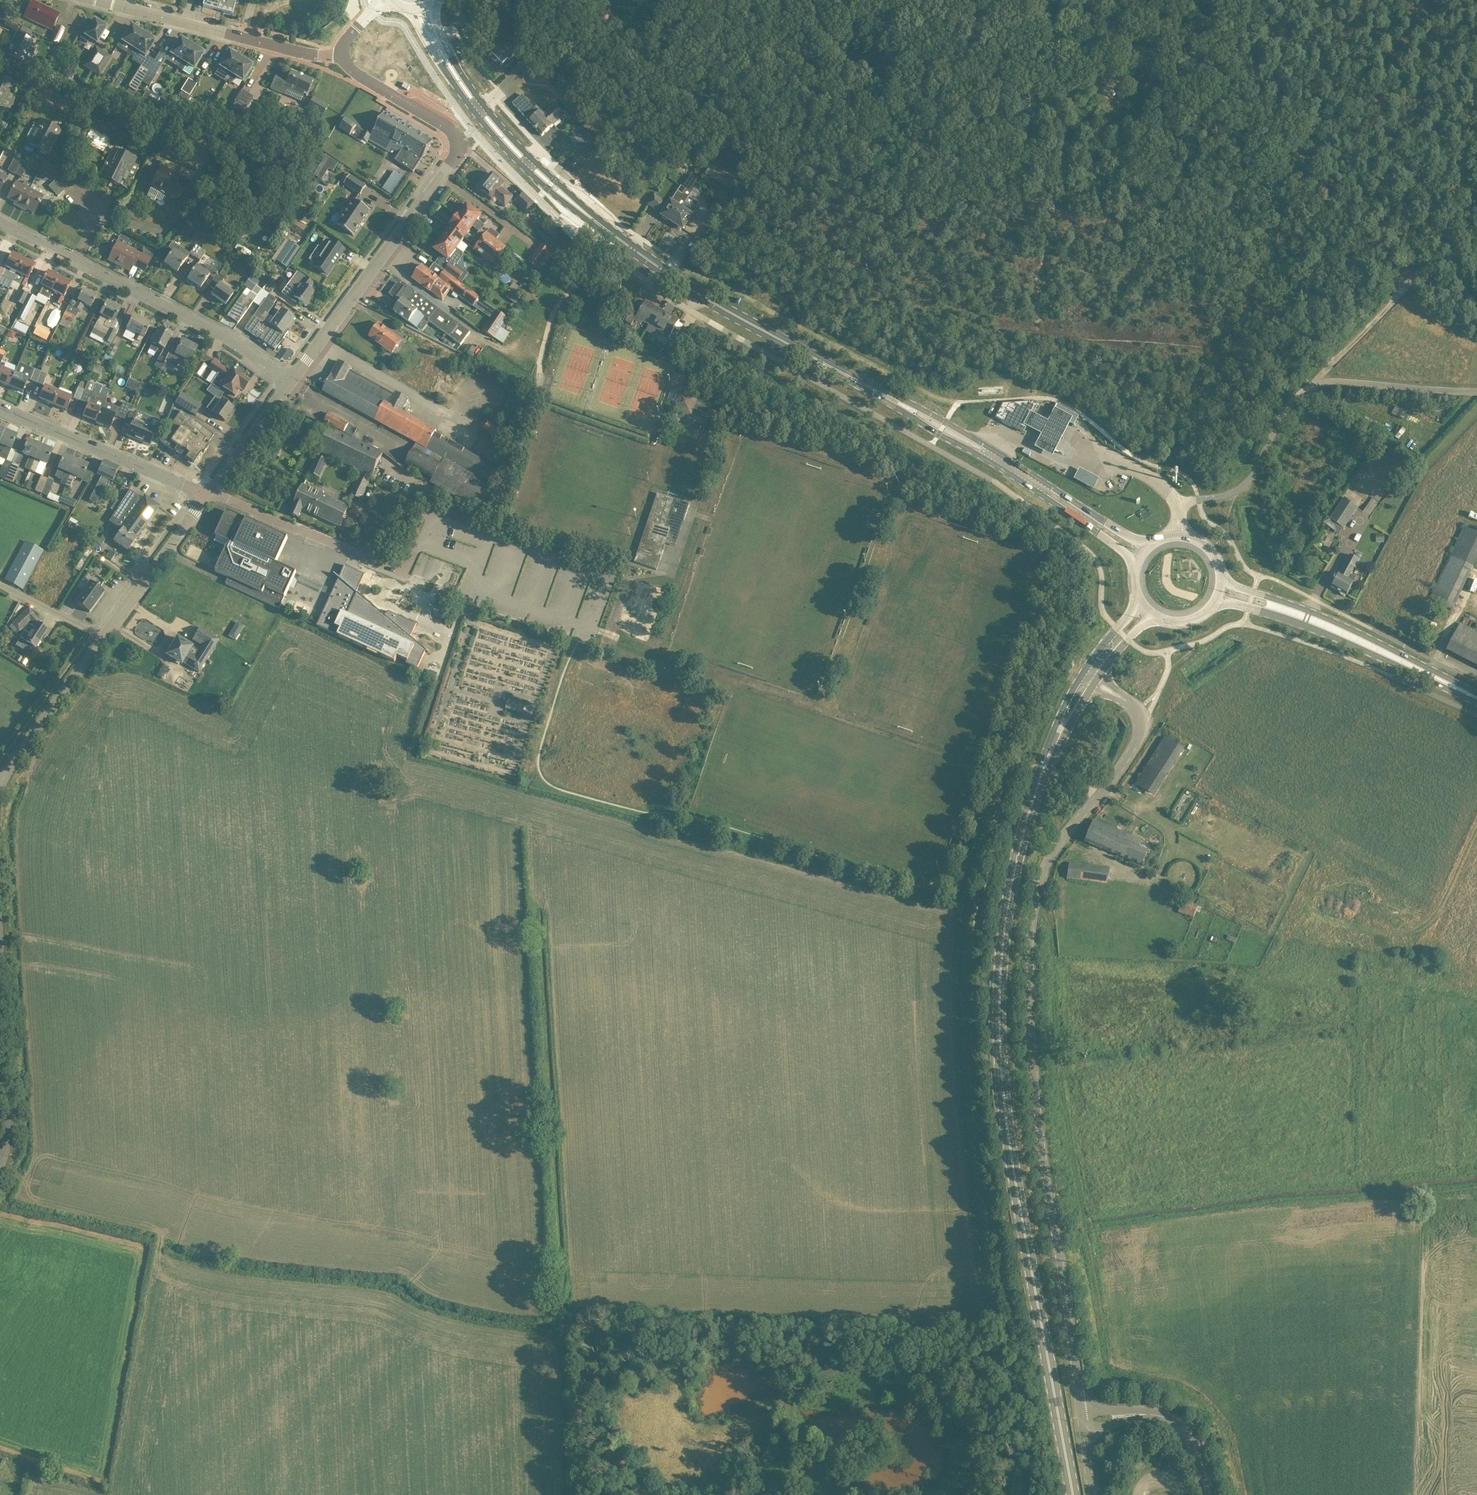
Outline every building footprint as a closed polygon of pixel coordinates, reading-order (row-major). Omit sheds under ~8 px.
[(217,11),(220,0),(204,0),(202,7),(203,7),(217,11)] [(217,11),(232,15),(236,0),(220,0),(217,11)] [(52,30),(59,14),(32,1),(25,17),(52,30)] [(106,26),(97,20),(96,21),(95,21),(90,29),(87,27),(80,38),(87,43),(90,39),(97,43),(107,28),(105,27),(106,26)] [(57,43),(64,30),(57,26),(50,40),(57,43)] [(132,26),(122,42),(129,46),(125,53),(130,56),(143,34),(139,31),(140,30),(134,26),(133,27),(132,26)] [(491,37),(488,33),(485,30),(478,36),(480,39),(484,43),(491,37)] [(7,54),(28,64),(35,50),(29,48),(32,41),(16,34),(7,54)] [(148,37),(143,34),(130,56),(134,58),(138,52),(145,56),(155,41),(154,40),(154,39),(149,35),(148,37)] [(524,40),(518,34),(513,38),(511,36),(504,44),(503,43),(500,47),(495,42),(491,47),(495,52),(492,55),(493,56),(492,58),(495,61),(497,61),(498,60),(502,64),(507,59),(508,58),(510,60),(515,54),(513,52),(524,40)] [(181,39),(171,54),(178,59),(174,65),(178,68),(192,46),(188,44),(188,42),(182,39),(182,40),(181,39)] [(197,49),(192,46),(178,68),(183,71),(187,64),(194,69),(204,54),(202,53),(203,52),(197,48),(197,49)] [(96,47),(84,66),(92,71),(103,52),(96,47)] [(100,76),(112,57),(103,52),(92,71),(100,76)] [(224,75),(229,78),(241,59),(236,56),(237,55),(231,52),(231,53),(229,52),(220,67),(227,71),(224,75)] [(241,59),(229,78),(227,81),(232,84),(236,77),(243,81),(252,66),(251,65),(252,64),(246,61),(245,62),(241,59)] [(153,64),(149,70),(142,82),(149,87),(160,69),(153,64)] [(76,72),(73,66),(71,67),(70,65),(63,68),(68,78),(75,74),(74,73),(76,72)] [(141,66),(128,87),(136,92),(142,82),(149,70),(141,66)] [(276,75),(270,88),(301,101),(304,94),(311,80),(291,72),(287,80),(276,75)] [(22,85),(26,78),(18,74),(14,81),(22,85)] [(1,110),(14,83),(0,76),(0,110),(1,110)] [(58,85),(60,81),(52,77),(50,81),(58,85)] [(188,79),(181,91),(189,96),(197,84),(188,79)] [(248,94),(241,90),(234,101),(235,102),(232,107),(237,111),(241,105),(248,94)] [(160,97),(149,91),(147,93),(145,92),(140,100),(154,104),(155,105),(160,97)] [(170,96),(164,92),(159,100),(165,104),(170,96)] [(253,97),(248,94),(241,105),(246,109),(253,97)] [(529,122),(542,136),(564,116),(554,105),(544,114),(541,111),(538,113),(522,95),(513,104),(529,122)] [(307,108),(320,116),(326,106),(328,107),(328,106),(313,97),(307,108)] [(202,100),(197,108),(205,113),(210,105),(202,100)] [(68,131),(74,117),(60,110),(58,115),(67,119),(62,129),(68,131)] [(377,125),(371,136),(368,140),(389,153),(392,148),(400,152),(395,161),(403,166),(413,173),(422,159),(423,159),(433,142),(432,141),(395,120),(384,113),(381,119),(378,117),(374,123),(377,125)] [(73,127),(77,128),(78,128),(80,128),(82,128),(84,127),(85,125),(87,123),(75,118),(71,127),(73,127)] [(346,119),(341,128),(350,135),(361,142),(363,139),(366,142),(371,135),(346,118),(345,118),(346,119)] [(61,131),(40,120),(27,143),(48,154),(61,131)] [(307,141),(301,138),(298,143),(303,146),(307,141)] [(119,147),(117,151),(113,158),(110,157),(102,173),(113,179),(111,181),(129,190),(130,190),(121,185),(126,175),(133,178),(139,166),(132,163),(134,159),(124,154),(126,150),(119,147)] [(689,151),(685,148),(676,162),(681,165),(689,151)] [(321,152),(309,172),(317,177),(324,166),(334,172),(339,163),(321,152)] [(21,162),(15,157),(8,170),(15,174),(21,162)] [(28,166),(21,162),(15,174),(22,178),(28,166)] [(731,189),(737,178),(712,164),(706,174),(731,189)] [(161,168),(150,189),(166,198),(164,201),(175,207),(188,182),(161,168)] [(383,189),(395,196),(406,177),(394,170),(383,189)] [(501,204),(505,208),(514,196),(509,192),(508,193),(501,187),(504,184),(504,183),(492,174),(492,173),(491,174),(480,188),(479,189),(480,190),(493,200),(495,197),(502,202),(501,204)] [(360,194),(366,185),(351,175),(345,184),(360,194)] [(208,199),(219,182),(214,178),(202,195),(208,199)] [(55,181),(49,187),(58,197),(64,191),(55,181)] [(8,198),(21,206),(23,201),(29,189),(32,185),(26,182),(24,183),(22,185),(16,182),(8,198)] [(668,220),(673,222),(695,188),(692,193),(686,189),(683,194),(677,191),(671,201),(662,216),(663,216),(663,218),(666,220),(668,220)] [(682,229),(683,229),(694,214),(693,214),(700,203),(692,197),(693,195),(695,196),(699,190),(695,188),(673,222),(677,225),(677,227),(680,230),(682,229)] [(29,189),(23,201),(21,206),(34,213),(43,196),(29,189)] [(523,193),(516,201),(526,211),(533,203),(523,193)] [(648,204),(652,206),(649,212),(657,216),(666,199),(654,193),(648,204)] [(338,225),(353,236),(370,211),(355,200),(338,225)] [(459,216),(474,227),(479,231),(481,229),(482,230),(485,226),(478,221),(482,216),(467,205),(459,216)] [(292,214),(286,211),(285,210),(281,216),(283,217),(288,220),(292,214)] [(468,234),(471,231),(474,227),(459,216),(458,215),(457,217),(456,217),(453,220),(454,222),(451,225),(452,226),(450,228),(465,239),(465,238),(471,242),(474,238),(468,234)] [(442,240),(456,250),(465,239),(450,228),(442,240)] [(469,245),(475,249),(494,264),(507,248),(487,233),(486,233),(482,230),(481,229),(479,231),(474,238),(471,242),(469,245)] [(314,265),(327,274),(328,274),(344,250),(331,240),(330,241),(325,238),(320,247),(324,250),(314,265)] [(289,240),(275,260),(286,268),(299,248),(289,240)] [(456,250),(442,240),(435,250),(449,260),(448,261),(450,263),(445,270),(459,280),(464,273),(455,266),(456,264),(458,265),(458,264),(464,256),(465,256),(463,254),(463,255),(456,250)] [(186,259),(190,254),(190,253),(172,242),(169,247),(173,250),(164,263),(177,272),(186,259)] [(541,243),(527,261),(538,269),(551,252),(541,243)] [(138,268),(143,258),(149,261),(152,255),(144,251),(141,257),(117,244),(109,260),(122,267),(124,265),(130,268),(131,265),(138,268)] [(195,257),(201,248),(196,245),(190,253),(190,254),(195,257)] [(251,260),(257,253),(249,246),(243,253),(251,260)] [(201,248),(195,257),(200,261),(206,251),(201,248)] [(551,252),(542,263),(545,265),(553,254),(551,252)] [(24,259),(12,253),(3,270),(0,268),(0,277),(1,275),(13,281),(24,259)] [(35,265),(24,259),(13,281),(24,287),(35,265)] [(435,263),(429,271),(422,265),(412,278),(424,286),(443,300),(451,290),(473,307),(479,299),(444,272),(444,271),(435,263)] [(203,270),(196,266),(187,279),(201,288),(209,276),(213,278),(217,272),(206,265),(203,270)] [(224,278),(228,272),(223,269),(219,274),(224,278)] [(48,272),(37,293),(48,299),(52,292),(59,278),(48,272)] [(225,305),(228,301),(233,293),(220,284),(224,279),(217,274),(209,286),(215,290),(212,296),(225,305)] [(388,294),(398,282),(391,275),(381,287),(388,294)] [(251,276),(244,285),(252,291),(259,282),(251,276)] [(302,284),(293,297),(306,306),(311,299),(310,298),(314,292),(309,289),(313,283),(305,277),(301,283),(302,284)] [(59,278),(52,292),(59,295),(55,302),(60,305),(71,284),(59,278)] [(521,297),(524,299),(529,291),(521,285),(516,293),(521,297)] [(397,299),(401,302),(401,303),(395,311),(409,322),(409,321),(417,327),(425,317),(429,320),(428,321),(461,345),(470,332),(418,293),(417,295),(415,294),(416,293),(412,288),(406,286),(397,299)] [(21,290),(16,301),(22,305),(28,294),(21,290)] [(69,305),(62,319),(60,324),(69,329),(72,324),(73,324),(80,311),(84,304),(91,307),(96,297),(83,290),(77,300),(78,301),(74,308),(69,305)] [(238,324),(245,313),(256,297),(246,290),(227,316),(227,317),(229,314),(239,321),(237,323),(238,324)] [(516,305),(521,297),(516,293),(512,291),(507,298),(516,305)] [(35,298),(29,294),(23,305),(30,309),(35,298)] [(283,339),(285,336),(283,334),(282,335),(281,333),(270,326),(265,322),(270,316),(270,315),(270,316),(267,314),(274,305),(273,304),(276,300),(269,294),(256,312),(245,329),(275,350),(280,343),(281,344),(284,340),(283,339)] [(479,299),(473,307),(491,318),(497,310),(479,299)] [(641,325),(643,321),(650,325),(659,309),(646,301),(638,314),(632,310),(625,322),(632,325),(634,321),(641,325)] [(111,343),(116,332),(110,329),(114,321),(114,322),(120,309),(107,302),(101,315),(98,321),(93,329),(94,329),(90,337),(109,346),(111,343)] [(670,337),(680,321),(659,309),(650,325),(670,337)] [(270,326),(281,333),(282,335),(283,334),(285,336),(288,332),(288,331),(287,332),(285,330),(294,319),(281,310),(275,319),(270,315),(270,316),(265,322),(270,326)] [(491,318),(483,331),(493,338),(507,318),(497,310),(491,318)] [(134,339),(131,344),(138,348),(143,338),(144,338),(151,324),(133,315),(126,329),(136,334),(134,339)] [(369,336),(392,353),(402,340),(379,323),(369,336)] [(41,329),(37,327),(33,334),(38,336),(41,329)] [(624,339),(631,335),(627,328),(620,332),(624,339)] [(152,344),(149,350),(147,354),(153,357),(159,347),(164,349),(171,335),(160,329),(156,337),(153,336),(150,343),(152,344)] [(687,339),(680,335),(677,340),(684,344),(687,339)] [(190,363),(193,357),(197,348),(183,341),(182,340),(176,353),(170,350),(166,359),(165,359),(160,369),(165,372),(168,365),(175,368),(180,358),(190,363)] [(472,340),(464,352),(475,360),(484,348),(472,340)] [(105,357),(111,360),(118,346),(112,344),(105,357)] [(680,352),(672,347),(666,358),(674,362),(680,352)] [(65,363),(70,358),(65,353),(60,358),(65,363)] [(160,356),(154,367),(160,369),(165,359),(160,356)] [(230,371),(218,364),(219,363),(214,359),(208,368),(217,374),(211,384),(219,389),(221,387),(235,396),(240,389),(243,391),(249,382),(231,370),(230,371)] [(89,371),(95,365),(90,360),(84,366),(89,371)] [(339,361),(334,371),(323,391),(416,443),(405,463),(433,478),(431,483),(479,509),(492,486),(500,472),(434,436),(436,432),(402,413),(409,399),(409,400),(396,393),(395,394),(350,370),(351,368),(339,361)] [(200,377),(207,366),(200,362),(194,373),(200,377)] [(43,369),(42,369),(36,383),(42,385),(47,375),(46,374),(49,365),(45,363),(43,369)] [(1,368),(0,371),(0,383),(9,387),(15,374),(1,368)] [(40,372),(34,369),(30,380),(36,383),(42,369),(40,372)] [(23,393),(25,388),(28,379),(15,374),(9,387),(23,393)] [(686,377),(684,384),(691,387),(694,380),(686,377)] [(140,383),(134,380),(130,389),(136,391),(140,383)] [(83,394),(87,384),(81,381),(78,388),(78,387),(73,398),(80,401),(83,394)] [(88,404),(83,417),(96,423),(98,418),(105,402),(107,397),(98,393),(96,399),(92,397),(96,386),(89,382),(81,401),(88,404)] [(53,405),(55,400),(58,392),(45,386),(39,399),(53,405)] [(72,397),(70,397),(72,392),(60,387),(58,392),(55,400),(53,405),(66,411),(72,397)] [(679,392),(673,410),(706,421),(712,403),(679,392)] [(233,409),(229,406),(222,401),(221,401),(215,397),(211,402),(218,407),(213,413),(224,421),(233,409)] [(197,406),(183,398),(179,405),(194,413),(197,406)] [(105,402),(96,423),(110,429),(115,415),(124,419),(131,405),(123,402),(120,409),(105,402)] [(1003,404),(996,418),(1023,433),(1026,428),(1033,415),(1038,404),(1033,402),(1003,404)] [(1392,414),(1402,417),(1405,409),(1395,405),(1392,414)] [(290,418),(295,410),(288,406),(284,414),(290,418)] [(1078,417),(1057,406),(1053,414),(1072,424),(1074,425),(1078,417)] [(181,411),(168,430),(203,455),(204,454),(208,447),(203,443),(204,442),(205,442),(204,441),(205,440),(208,442),(214,435),(203,427),(181,411)] [(142,421),(141,422),(134,419),(136,415),(130,412),(125,424),(131,426),(127,436),(150,445),(157,428),(149,425),(150,424),(149,422),(144,420),(142,421)] [(325,421),(329,424),(353,437),(357,429),(329,413),(325,421)] [(1048,423),(1033,415),(1026,428),(1042,437),(1034,451),(1053,461),(1072,424),(1053,414),(1048,423)] [(483,433),(495,439),(502,443),(507,433),(488,423),(483,433)] [(329,427),(318,451),(372,476),(383,452),(329,427)] [(168,430),(165,433),(159,441),(174,451),(173,452),(181,457),(182,456),(189,461),(189,460),(193,463),(196,459),(200,462),(201,461),(203,455),(168,430)] [(5,480),(12,463),(7,461),(11,449),(17,436),(5,431),(0,443),(0,465),(3,466),(0,472),(0,478),(5,480)] [(481,439),(474,452),(500,465),(506,452),(481,439)] [(28,441),(23,454),(30,457),(25,469),(30,471),(40,446),(28,441)] [(40,446),(30,471),(35,473),(40,461),(47,464),(52,451),(40,446)] [(310,473),(321,477),(327,458),(315,454),(310,473)] [(60,483),(65,486),(76,461),(64,456),(58,469),(55,477),(62,480),(60,483)] [(76,461),(65,486),(71,488),(76,476),(83,479),(88,466),(76,461)] [(104,461),(102,465),(98,474),(102,476),(90,501),(97,504),(109,479),(113,481),(119,468),(104,461)] [(5,480),(12,483),(19,466),(12,463),(5,480)] [(1081,467),(1075,478),(1091,486),(1097,475),(1081,467)] [(41,476),(35,491),(41,493),(47,479),(41,476)] [(350,495),(362,499),(369,481),(358,477),(350,495)] [(54,482),(47,479),(41,493),(47,496),(47,499),(58,503),(61,497),(49,493),(54,482)] [(27,480),(23,488),(29,490),(32,482),(27,480)] [(303,485),(291,514),(298,518),(303,509),(340,527),(350,507),(303,485)] [(142,500),(130,490),(109,522),(118,528),(119,526),(122,529),(113,541),(128,551),(137,539),(136,538),(159,507),(145,496),(142,500)] [(685,519),(690,504),(658,493),(634,562),(657,570),(666,543),(670,545),(673,536),(669,535),(670,529),(674,530),(679,517),(685,519)] [(1353,506),(1344,499),(1330,520),(1343,529),(1358,508),(1353,506)] [(226,584),(280,609),(297,572),(277,563),(288,539),(256,524),(227,511),(216,536),(230,543),(228,546),(216,572),(229,578),(226,584)] [(69,521),(66,525),(73,529),(76,525),(69,521)] [(1476,560),(1476,531),(1464,526),(1436,594),(1459,604),(1476,560)] [(107,528),(98,542),(101,545),(110,530),(107,528)] [(24,540),(5,580),(24,589),(44,549),(24,540)] [(111,559),(115,553),(110,550),(106,556),(111,559)] [(1346,596),(1349,591),(1355,578),(1358,579),(1358,578),(1351,574),(1354,567),(1356,568),(1360,560),(1349,555),(1340,572),(1331,587),(1341,593),(1341,595),(1344,596),(1345,596),(1346,595),(1346,596)] [(406,664),(417,669),(426,651),(428,653),(429,652),(411,637),(417,624),(388,611),(385,615),(357,592),(365,575),(345,565),(339,578),(330,597),(317,626),(395,662),(397,657),(407,661),(406,664)] [(83,578),(90,583),(75,603),(89,613),(104,593),(99,590),(104,583),(105,583),(88,571),(83,578)] [(36,627),(26,642),(35,648),(47,629),(38,624),(41,621),(40,621),(29,609),(13,623),(19,630),(30,621),(36,627)] [(1460,624),(1447,650),(1476,665),(1476,632),(1460,624)] [(202,646),(199,651),(177,638),(177,639),(175,639),(172,642),(173,644),(167,655),(181,664),(182,662),(198,673),(219,640),(200,628),(192,640),(202,646)] [(167,681),(173,670),(162,664),(156,675),(167,681)] [(203,691),(200,698),(213,704),(216,697),(203,691)] [(525,712),(526,703),(509,700),(508,709),(525,712)] [(1135,783),(1157,796),(1186,748),(1165,735),(1135,783)] [(1174,813),(1185,818),(1195,794),(1185,789),(1174,813)] [(1142,840),(1093,820),(1085,841),(1143,865),(1149,850),(1140,846),(1142,840)] [(1067,878),(1077,879),(1107,884),(1109,869),(1069,863),(1067,878)] [(1180,912),(1195,918),(1199,906),(1184,900),(1180,912)]
